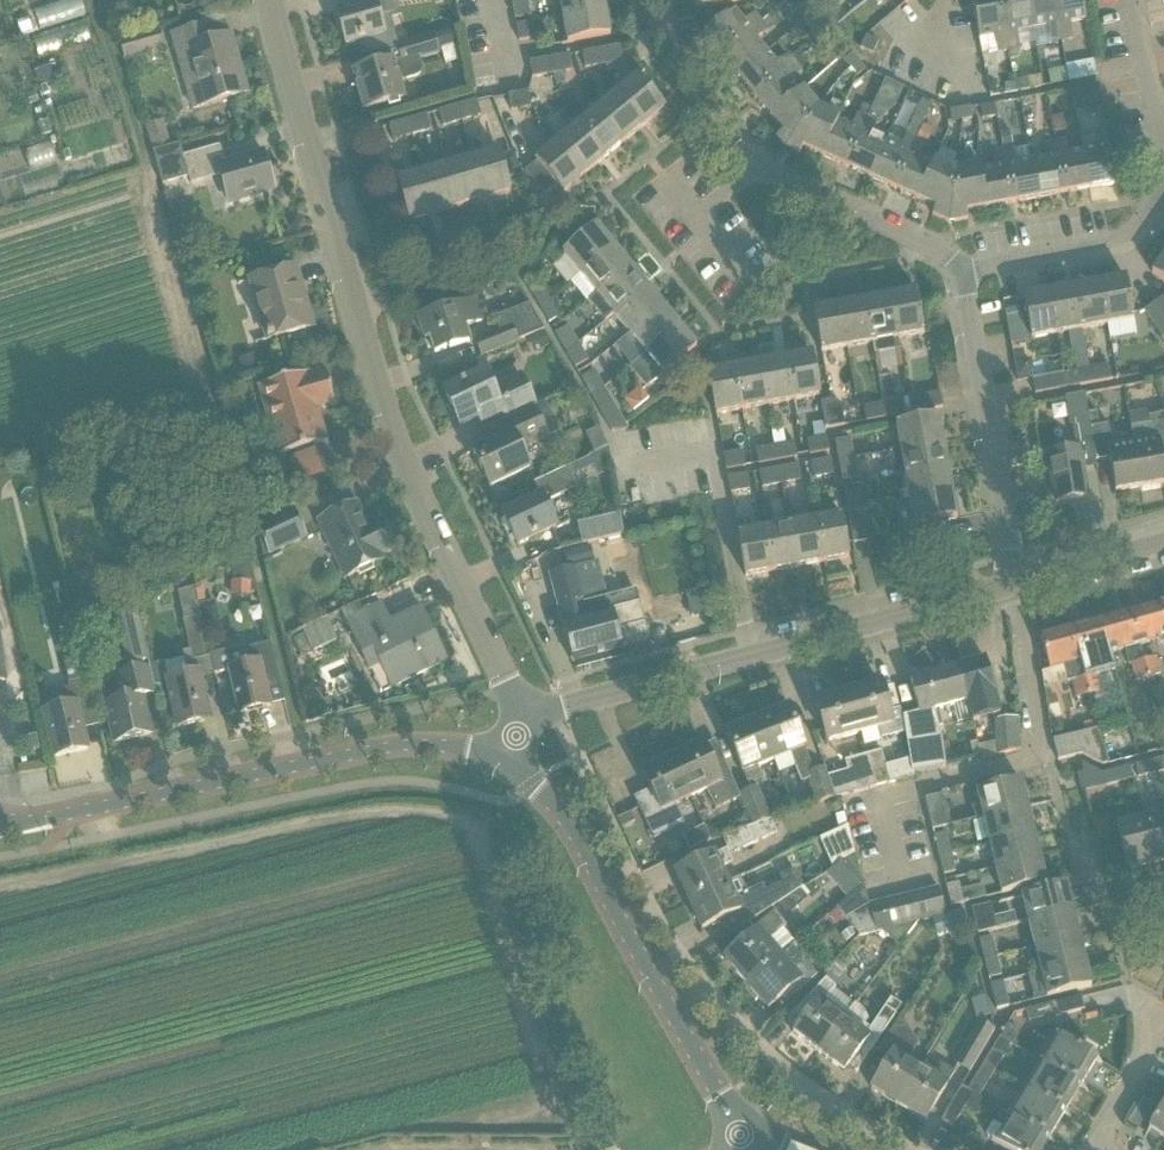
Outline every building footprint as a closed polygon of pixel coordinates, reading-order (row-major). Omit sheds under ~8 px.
[(527,0),(515,0),(512,1),(515,20),(530,17),(527,0)] [(605,11),(603,0),(559,0),(563,18),(605,11)] [(738,3),(737,0),(693,0),(695,10),(738,3)] [(798,9),(808,1),(807,0),(791,0),(798,9)] [(1008,50),(999,0),(992,0),(972,4),(979,40),(995,37),(998,53),(1008,50)] [(1027,0),(999,0),(1008,50),(1020,48),(1017,33),(1032,31),(1027,0)] [(1062,41),(1054,0),(1027,0),(1032,31),(1048,28),(1051,43),(1062,41)] [(1085,20),(1082,0),(1054,0),(1062,41),(1073,39),(1070,23),(1085,20)] [(346,47),(369,40),(383,36),(379,18),(393,14),(390,1),(375,5),(374,4),(360,7),(337,14),(346,47)] [(567,44),(610,36),(605,11),(563,18),(567,44)] [(717,51),(720,56),(762,22),(755,14),(743,24),(732,11),(704,35),(717,51)] [(162,12),(146,16),(149,27),(164,23),(162,12)] [(519,41),(538,37),(536,22),(516,26),(519,41)] [(767,29),(762,22),(720,56),(737,76),(766,53),(757,41),(769,31),(767,29)] [(203,106),(219,102),(242,95),(231,58),(236,56),(230,36),(207,43),(203,27),(180,34),(171,36),(179,64),(190,60),(203,106)] [(96,28),(47,36),(50,54),(99,46),(96,28)] [(124,59),(164,47),(159,28),(118,40),(124,59)] [(454,31),(434,38),(437,50),(458,44),(454,31)] [(873,55),(878,42),(866,36),(860,49),(873,55)] [(389,64),(377,67),(354,74),(365,111),(387,104),(399,101),(405,99),(401,82),(416,76),(419,74),(421,73),(421,68),(419,59),(438,54),(437,50),(434,38),(399,47),(403,64),(390,67),(389,64)] [(604,65),(624,61),(621,46),(602,50),(604,65)] [(585,68),(604,65),(602,50),(582,53),(585,68)] [(754,97),(795,63),(788,55),(776,65),(766,53),(737,76),(743,84),(754,97)] [(852,55),(844,62),(850,70),(858,63),(852,55)] [(552,74),(571,71),(568,56),(549,59),(552,74)] [(532,78),(552,74),(549,59),(529,63),(532,78)] [(1093,60),(1066,65),(1067,68),(1069,82),(1096,77),(1093,64),(1093,60)] [(795,63),(754,97),(770,117),(789,101),(799,93),(790,82),(802,72),(798,67),(795,63)] [(858,63),(850,70),(857,78),(865,71),(858,63)] [(50,66),(35,71),(40,84),(54,79),(50,66)] [(1048,72),(1051,85),(1069,82),(1067,68),(1048,72)] [(616,94),(643,127),(663,110),(636,77),(618,92),(616,94)] [(887,80),(877,99),(894,107),(904,88),(887,80)] [(1074,89),(1072,89),(1076,109),(1088,106),(1090,117),(1103,115),(1100,99),(1097,85),(1092,86),(1074,89)] [(803,90),(799,93),(789,101),(770,117),(783,133),(777,138),(786,150),(818,109),(803,90)] [(37,92),(27,95),(30,104),(40,101),(37,92)] [(531,107),(528,92),(508,95),(511,111),(531,107)] [(616,94),(596,110),(623,144),(643,127),(616,94)] [(480,116),(475,101),(456,106),(461,121),(480,116)] [(994,104),(981,107),(983,119),(996,117),(994,104)] [(442,127),(461,121),(456,106),(437,112),(442,127)] [(837,123),(839,118),(818,109),(786,150),(799,156),(803,148),(822,156),(837,123)] [(970,109),(960,110),(962,121),(972,119),(970,109)] [(596,110),(576,126),(603,160),(623,144),(596,110)] [(960,110),(950,112),(952,123),(962,121),(960,110)] [(408,121),(412,135),(431,130),(427,115),(408,121)] [(850,129),(837,123),(822,156),(846,167),(867,119),(857,115),(850,129)] [(1062,116),(1051,118),(1054,132),(1065,130),(1062,116)] [(867,119),(846,167),(860,174),(869,178),(885,144),(875,140),(871,138),(877,124),(867,119)] [(913,119),(905,136),(914,140),(922,123),(913,119)] [(412,135),(408,121),(389,126),(393,141),(412,135)] [(923,125),(916,141),(925,146),(933,129),(923,125)] [(576,126),(555,143),(583,176),(603,160),(576,126)] [(1009,131),(1000,133),(1002,146),(1012,144),(1009,131)] [(1090,189),(1116,184),(1106,132),(1096,134),(1098,150),(1083,153),(1090,189)] [(168,136),(149,141),(152,151),(170,146),(168,136)] [(893,189),(915,141),(914,140),(905,136),(899,151),(885,144),(869,178),(879,182),(893,189)] [(1090,189),(1083,153),(1068,155),(1065,140),(1055,142),(1064,194),(1090,189)] [(898,191),(917,200),(932,166),(919,160),(925,146),(916,141),(915,141),(893,189),(898,191)] [(1038,199),(1064,194),(1055,142),(1044,144),(1046,159),(1031,162),(1038,199)] [(226,204),(251,197),(274,191),(263,153),(224,165),(219,147),(196,154),(184,157),(180,143),(170,146),(152,151),(162,184),(163,184),(188,176),(191,184),(219,176),(220,178),(226,204)] [(544,196),(557,186),(563,193),(583,176),(555,143),(535,160),(536,161),(524,171),(544,196)] [(37,168),(63,167),(62,148),(36,150),(37,168)] [(1022,202),(1038,199),(1031,162),(1016,165),(1013,150),(1002,152),(1012,203),(1022,202)] [(498,152),(473,159),(485,201),(510,193),(506,179),(520,175),(513,151),(499,155),(498,152)] [(1012,203),(1002,152),(991,154),(994,169),(980,172),(987,208),(1012,203)] [(485,201),(473,159),(448,166),(460,208),(485,201)] [(949,224),(956,171),(934,161),(932,166),(917,200),(936,208),(932,216),(949,224)] [(423,174),(434,215),(460,208),(448,166),(423,174)] [(985,208),(987,208),(980,172),(979,166),(956,171),(949,224),(968,220),(966,212),(985,208)] [(409,222),(434,215),(423,174),(397,181),(409,222)] [(563,255),(581,275),(613,248),(596,227),(563,255)] [(597,295),(630,268),(613,248),(581,275),(597,295)] [(1152,274),(1163,282),(1163,256),(1152,274)] [(273,274),(251,280),(268,340),(290,333),(313,327),(313,326),(306,327),(295,291),(302,289),(296,267),(273,274)] [(613,315),(646,287),(630,268),(597,295),(613,315)] [(1108,326),(1133,321),(1126,278),(1100,283),(1108,326)] [(531,288),(529,289),(539,306),(552,299),(542,282),(531,288)] [(1082,330),(1108,326),(1100,283),(1074,288),(1082,330)] [(480,286),(465,290),(469,304),(476,302),(485,299),(480,286)] [(630,335),(663,308),(646,287),(613,315),(630,335)] [(1056,335),(1082,330),(1074,288),(1049,292),(1056,335)] [(898,339),(900,338),(923,334),(923,333),(917,298),(916,292),(890,296),(898,339)] [(1054,335),(1056,335),(1049,292),(1023,297),(1031,339),(1054,335)] [(900,350),(898,339),(890,296),(864,301),(872,344),(874,354),(900,350)] [(1144,311),(1161,336),(1160,337),(1163,344),(1163,298),(1144,311)] [(549,324),(552,322),(562,316),(552,299),(539,306),(549,324)] [(839,306),(847,348),(872,344),(864,301),(839,306)] [(435,354),(458,346),(470,343),(466,330),(482,325),(476,302),(469,304),(419,319),(425,339),(430,337),(435,354)] [(510,327),(476,340),(482,355),(518,341),(518,340),(544,330),(529,303),(528,304),(504,313),(510,327)] [(815,318),(817,334),(821,353),(847,348),(839,306),(813,310),(815,318)] [(645,354),(646,355),(679,327),(663,308),(630,335),(645,354)] [(1021,314),(1005,317),(1006,324),(1007,330),(1023,328),(1021,314)] [(568,326),(558,333),(555,334),(564,351),(577,343),(568,326)] [(646,388),(662,374),(663,375),(696,348),(679,327),(646,355),(645,354),(629,367),(646,388)] [(544,332),(529,339),(535,353),(550,346),(544,332)] [(588,361),(577,343),(564,351),(575,369),(588,361)] [(786,359),(793,401),(819,397),(811,354),(786,359)] [(252,355),(239,359),(243,372),(256,368),(252,355)] [(1091,384),(1088,369),(1087,357),(1077,358),(1079,370),(1069,372),(1072,387),(1091,384)] [(760,364),(768,406),(793,401),(786,359),(760,364)] [(1032,359),(1014,362),(1018,380),(1032,378),(1030,371),(1034,370),(1032,359)] [(768,406),(760,364),(734,368),(741,411),(768,406)] [(1050,376),(1032,379),(1035,395),(1058,390),(1067,388),(1064,373),(1062,365),(1048,368),(1050,376)] [(1091,384),(1111,380),(1108,365),(1088,369),(1091,384)] [(716,415),(741,411),(734,368),(708,373),(712,396),(716,415)] [(278,455),(303,448),(327,442),(317,408),(335,404),(325,371),(308,375),(307,373),(284,379),(259,387),(278,455)] [(591,396),(605,390),(594,371),(581,379),(589,393),(591,396)] [(537,406),(537,405),(521,372),(489,386),(483,374),(444,392),(461,426),(492,412),(498,425),(537,406)] [(575,388),(555,398),(560,409),(580,400),(575,388)] [(601,413),(614,406),(605,390),(591,396),(601,413)] [(649,390),(633,403),(645,418),(661,404),(649,390)] [(911,414),(919,413),(942,408),(940,393),(939,393),(917,397),(909,398),(911,414)] [(822,414),(823,422),(825,428),(825,429),(844,426),(842,411),(841,405),(834,399),(820,401),(822,414)] [(903,400),(883,404),(886,418),(905,415),(903,400)] [(490,489),(512,478),(529,470),(520,451),(549,437),(548,435),(558,431),(543,402),(537,405),(537,406),(498,425),(505,437),(473,452),(490,489)] [(1163,449),(1163,412),(1162,403),(1154,405),(1157,415),(1149,417),(1148,411),(1129,414),(1131,428),(1134,444),(1141,488),(1163,484),(1163,468),(1161,450),(1163,449)] [(866,422),(886,418),(883,404),(863,407),(866,422)] [(1087,413),(1089,422),(1095,458),(1095,461),(1109,459),(1115,492),(1141,488),(1134,444),(1112,447),(1109,425),(1101,426),(1099,410),(1087,413)] [(901,450),(943,442),(938,416),(896,424),(901,450)] [(826,435),(825,429),(825,428),(823,422),(812,424),(814,439),(807,441),(809,456),(829,452),(826,435)] [(1080,460),(1095,458),(1089,422),(1072,425),(1076,450),(1072,450),(1048,455),(1056,502),(1087,497),(1080,460)] [(839,461),(853,458),(850,439),(835,442),(839,461)] [(905,475),(947,468),(943,442),(901,450),(889,452),(894,477),(905,475)] [(775,446),(778,462),(797,458),(794,443),(775,446)] [(778,462),(775,446),(755,450),(758,465),(778,462)] [(743,452),(723,456),(726,471),(746,467),(743,452)] [(853,458),(839,461),(842,481),(857,478),(853,458)] [(324,459),(303,459),(303,487),(325,487),(324,459)] [(589,459),(568,469),(572,477),(593,467),(589,459)] [(813,478),(833,475),(830,460),(811,463),(813,478)] [(782,484),(801,480),(798,465),(779,469),(782,484)] [(910,501),(952,494),(947,468),(905,475),(910,499),(910,501)] [(517,547),(539,536),(557,528),(545,503),(577,488),(572,477),(568,469),(555,475),(534,484),(540,497),(502,515),(517,547)] [(762,487),(782,484),(779,469),(760,472),(762,487)] [(747,474),(727,478),(730,493),(750,490),(747,474)] [(848,512),(863,509),(859,490),(844,493),(848,512)] [(952,494),(910,501),(918,547),(951,541),(947,521),(957,519),(952,494)] [(345,578),(362,570),(383,560),(382,555),(393,550),(385,533),(373,539),(357,504),(319,522),(345,578)] [(853,544),(868,541),(863,509),(848,512),(853,544)] [(272,553),(305,537),(293,510),(259,527),(272,553)] [(579,543),(601,539),(624,535),(620,514),(575,522),(579,543)] [(822,563),(848,558),(841,516),(815,521),(822,563)] [(797,568),(822,563),(815,521),(789,525),(797,568)] [(771,572),(797,568),(789,525),(763,530),(771,572)] [(745,577),(771,572),(763,530),(737,535),(745,577)] [(615,580),(628,576),(620,541),(606,545),(615,580)] [(590,546),(565,553),(568,567),(594,560),(590,546)] [(250,563),(231,567),(234,582),(231,582),(231,597),(251,598),(250,593),(257,591),(250,563)] [(622,648),(649,641),(643,618),(638,604),(622,608),(618,596),(594,602),(597,613),(579,618),(575,603),(583,601),(574,568),(549,574),(573,663),(623,650),(622,648)] [(1163,639),(1163,620),(1160,605),(1130,614),(1139,646),(1163,639)] [(346,620),(360,649),(370,670),(380,665),(390,688),(402,683),(447,662),(421,608),(384,625),(375,606),(360,614),(346,620)] [(147,660),(137,613),(116,618),(127,665),(147,660)] [(1139,646),(1130,614),(1101,622),(1110,654),(1125,650),(1128,664),(1131,663),(1131,665),(1130,665),(1135,681),(1148,678),(1143,661),(1139,646)] [(165,678),(172,705),(177,729),(211,721),(205,697),(200,675),(214,671),(210,655),(201,615),(182,620),(190,651),(182,653),(186,673),(165,678)] [(1109,654),(1110,654),(1101,622),(1071,630),(1080,662),(1109,654)] [(1084,678),(1080,662),(1071,630),(1040,639),(1049,671),(1063,667),(1067,683),(1072,682),(1076,698),(1089,695),(1084,678)] [(243,649),(243,648),(210,655),(214,671),(214,675),(228,671),(233,691),(238,714),(271,706),(266,688),(280,685),(275,662),(270,642),(243,649)] [(1148,678),(1160,674),(1155,658),(1143,661),(1148,678)] [(972,720),(993,714),(1000,712),(985,660),(958,667),(967,702),(966,702),(972,720)] [(579,663),(561,670),(566,682),(583,675),(579,663)] [(903,720),(905,732),(910,760),(912,773),(945,768),(945,766),(941,744),(940,736),(934,710),(966,702),(967,702),(958,667),(910,680),(919,714),(902,718),(903,720)] [(106,704),(110,720),(115,743),(150,735),(144,712),(140,690),(135,672),(117,676),(123,700),(106,704)] [(1089,695),(1101,692),(1096,674),(1084,678),(1089,695)] [(44,711),(49,735),(55,758),(87,750),(80,718),(96,714),(87,679),(68,684),(73,704),(44,711)] [(847,693),(859,735),(878,730),(880,738),(905,732),(903,720),(902,718),(900,709),(888,713),(880,684),(847,693)] [(859,735),(847,693),(816,702),(827,744),(859,735)] [(798,771),(811,765),(789,709),(756,722),(771,760),(788,754),(791,753),(798,771)] [(997,742),(979,746),(983,759),(983,760),(1021,751),(1019,719),(995,720),(997,742)] [(1083,724),(1085,733),(1089,732),(1099,729),(1097,721),(1083,724)] [(727,734),(735,755),(746,782),(758,777),(754,767),(771,760),(756,722),(727,734)] [(1058,761),(1081,755),(1084,755),(1102,765),(1108,764),(1099,729),(1076,735),(1053,741),(1058,761)] [(1124,741),(1106,746),(1110,760),(1128,756),(1124,741)] [(671,760),(689,797),(705,790),(714,809),(739,798),(737,795),(739,794),(732,778),(722,756),(710,762),(702,745),(671,760)] [(885,766),(884,760),(881,752),(864,756),(873,788),(890,783),(885,766)] [(864,756),(845,762),(853,793),(873,788),(864,756)] [(689,797),(671,760),(642,773),(654,800),(638,807),(653,839),(675,829),(683,825),(674,805),(689,797)] [(910,760),(885,766),(890,783),(912,777),(912,773),(910,760)] [(1158,774),(1163,772),(1163,760),(1155,762),(1158,774)] [(1158,774),(1155,762),(1136,767),(1139,779),(1158,774)] [(1129,768),(1103,775),(1106,787),(1132,780),(1129,768)] [(805,776),(807,781),(809,780),(817,804),(834,798),(826,776),(824,769),(805,776)] [(975,819),(982,817),(983,819),(1027,808),(1020,782),(977,793),(980,805),(972,806),(975,819)] [(752,826),(770,820),(754,786),(739,794),(737,795),(739,798),(745,811),(751,825),(752,826)] [(925,798),(932,829),(950,825),(943,794),(942,795),(925,798)] [(989,843),(1033,832),(1027,808),(983,819),(989,843)] [(737,814),(734,823),(738,831),(751,825),(745,811),(737,814)] [(630,812),(616,819),(621,828),(634,822),(630,812)] [(1153,864),(1163,861),(1163,814),(1142,820),(1153,864)] [(770,820),(752,826),(728,835),(734,852),(776,833),(770,820)] [(1153,864),(1142,820),(1117,826),(1128,870),(1153,864)] [(989,843),(995,868),(1040,857),(1033,832),(989,843)] [(946,834),(934,836),(939,856),(950,853),(946,834)] [(851,844),(826,855),(834,871),(854,858),(851,844)] [(518,863),(531,860),(528,847),(514,850),(518,863)] [(719,870),(732,863),(726,850),(675,874),(688,902),(710,892),(725,884),(719,870)] [(944,875),(955,873),(950,853),(939,856),(943,875),(944,875)] [(995,868),(1001,893),(1001,894),(1046,884),(1040,857),(995,868)] [(834,871),(826,876),(845,898),(861,884),(854,858),(834,871)] [(739,879),(725,884),(710,892),(688,902),(701,930),(734,915),(742,927),(778,905),(779,904),(801,891),(800,889),(802,888),(794,871),(780,877),(782,882),(765,890),(763,885),(746,893),(739,879)] [(950,905),(986,896),(982,884),(960,889),(958,882),(946,885),(945,885),(950,905)] [(1028,922),(1072,911),(1066,885),(1022,896),(1028,922)] [(931,919),(946,915),(939,887),(924,891),(931,919)] [(786,915),(808,898),(801,891),(779,904),(778,905),(786,915)] [(917,923),(931,919),(924,891),(916,893),(910,895),(917,923)] [(916,923),(917,923),(910,895),(896,898),(903,926),(916,923)] [(847,897),(836,907),(844,918),(858,910),(847,897)] [(890,930),(903,926),(896,898),(882,901),(890,930)] [(881,932),(890,930),(882,901),(868,905),(875,933),(881,932)] [(977,933),(996,928),(990,903),(971,908),(977,933)] [(1034,947),(1079,936),(1072,911),(1028,922),(1034,947)] [(960,912),(946,915),(931,919),(936,937),(964,930),(960,912)] [(724,959),(745,983),(790,944),(791,945),(794,941),(783,928),(785,927),(773,913),(752,931),(754,934),(724,959)] [(916,923),(903,926),(890,930),(881,932),(899,946),(916,923)] [(1064,966),(1085,961),(1079,936),(1034,947),(1041,972),(1064,966)] [(984,960),(996,957),(991,937),(979,940),(984,960)] [(785,1003),(803,987),(816,976),(802,960),(804,959),(791,945),(790,944),(745,983),(768,1009),(781,999),(785,1003)] [(988,978),(1000,975),(996,957),(984,960),(988,978)] [(1041,972),(1047,998),(1091,987),(1085,961),(1064,966),(1041,972)] [(834,989),(836,988),(826,979),(788,1020),(797,1028),(793,1034),(816,1051),(828,1036),(843,1018),(852,1005),(853,1004),(834,989)] [(996,1009),(1009,1006),(1004,986),(991,989),(996,1009)] [(1083,1010),(1079,996),(1050,1004),(1054,1016),(1054,1018),(1083,1010)] [(854,1005),(853,1004),(852,1005),(843,1018),(828,1036),(816,1051),(843,1072),(847,1067),(856,1073),(895,1014),(885,1007),(870,1031),(864,1027),(868,1020),(863,1011),(855,1004),(854,1005)] [(1050,1004),(1024,1010),(1027,1022),(1054,1016),(1050,1004)] [(969,1072),(994,1032),(978,1022),(954,1062),(969,1072)] [(1006,1024),(999,1037),(1000,1037),(1011,1043),(1018,1031),(1006,1024)] [(1096,1061),(1062,1039),(1054,1035),(1038,1061),(1080,1087),(1096,1061)] [(995,1070),(1011,1043),(1000,1037),(999,1037),(983,1063),(995,1070)] [(883,1069),(871,1090),(896,1104),(917,1068),(906,1062),(914,1049),(900,1041),(883,1069)] [(1080,1087),(1038,1061),(1023,1086),(1065,1112),(1080,1087)] [(979,1096),(995,1070),(983,1063),(968,1089),(973,1092),(979,1096)] [(917,1068),(896,1104),(925,1121),(937,1101),(953,1073),(940,1064),(932,1077),(917,1068)] [(1149,1085),(1143,1095),(1154,1102),(1160,1092),(1149,1085)] [(973,1092),(968,1089),(962,1086),(942,1120),(953,1126),(956,1121),(973,1092)] [(1049,1140),(1065,1112),(1023,1086),(1006,1114),(1049,1140)] [(1149,1130),(1163,1139),(1163,1105),(1149,1130)] [(1049,1140),(1006,1114),(1000,1110),(993,1123),(1006,1131),(998,1145),(1005,1149),(1042,1149),(1049,1140)] [(959,1122),(952,1134),(962,1140),(969,1128),(959,1122)]
